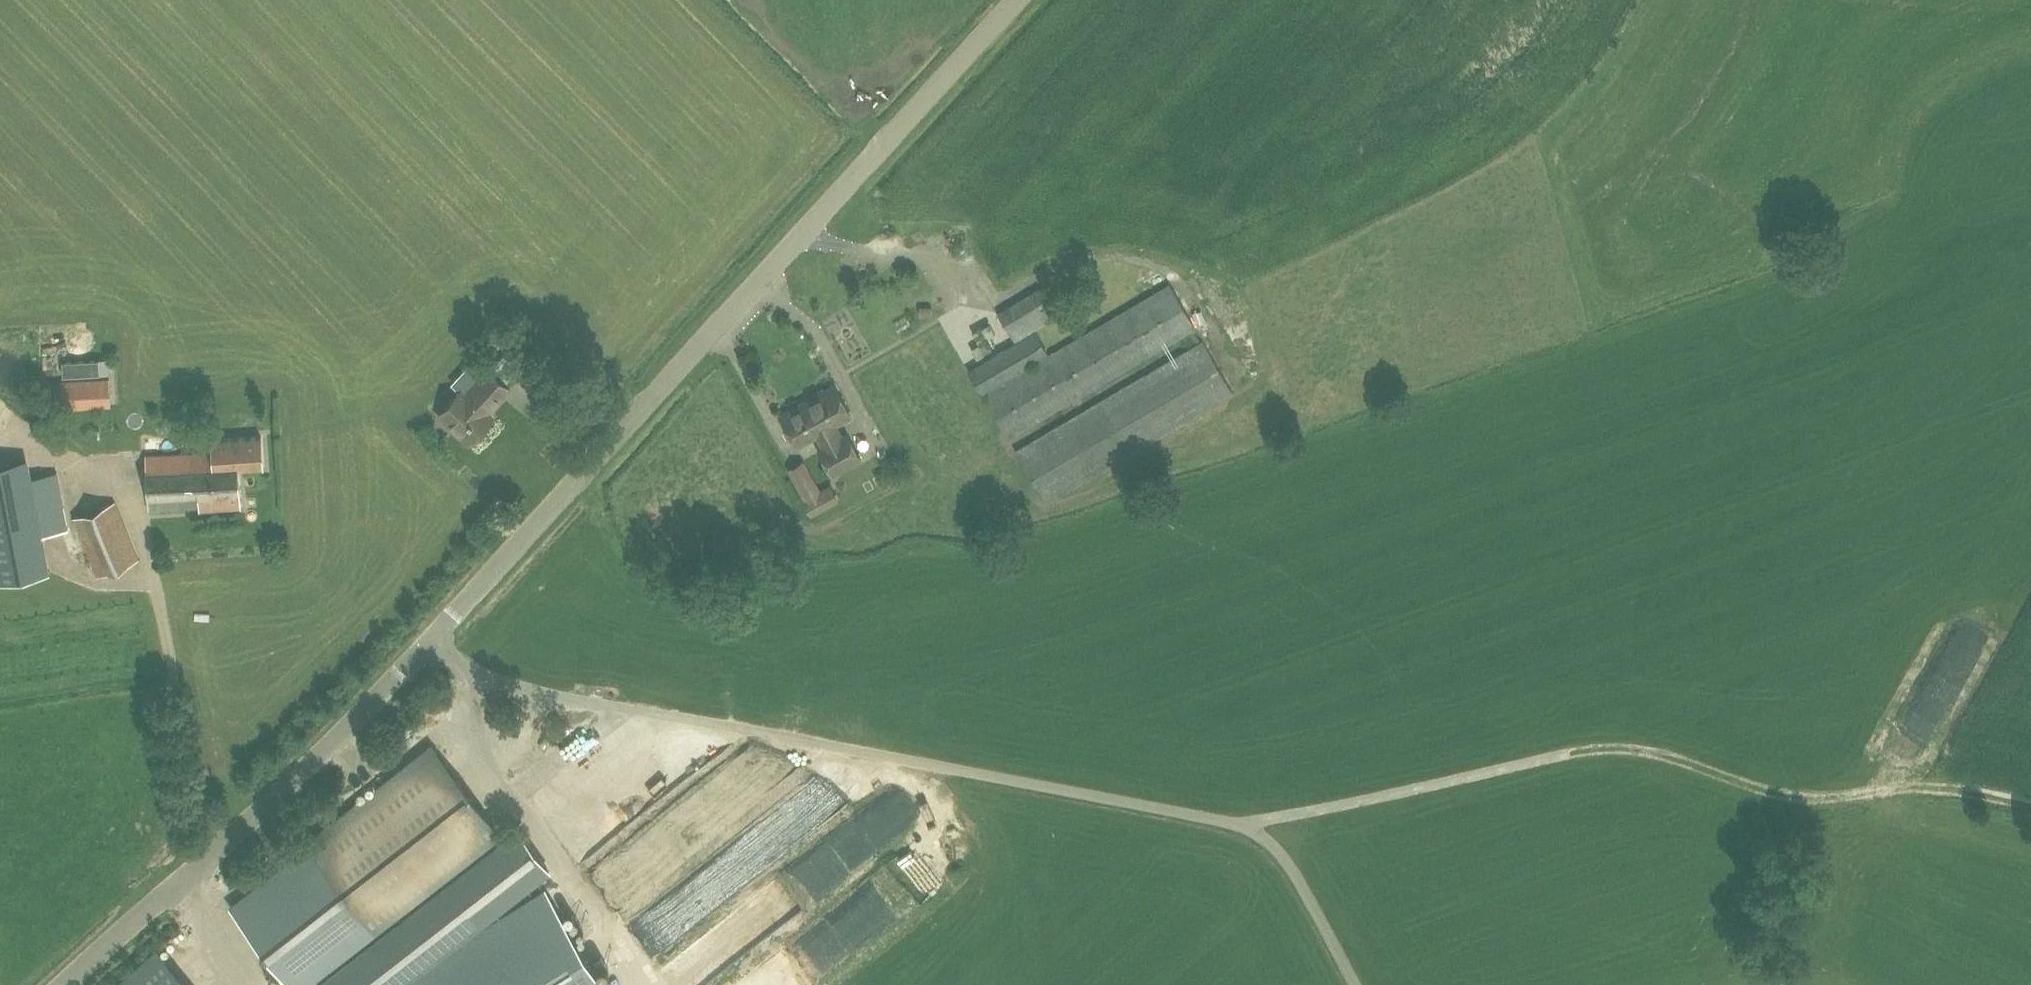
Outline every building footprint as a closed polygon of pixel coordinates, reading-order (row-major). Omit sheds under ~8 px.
[(1171,282),(983,393),(1007,436),(1195,327),(1171,282)] [(1040,286),(998,311),(1016,341),(1036,328),(1057,315),(1040,286)] [(1016,341),(968,370),(981,390),(1048,349),(1036,328),(1016,341)] [(1047,502),(1234,393),(1202,339),(1015,449),(1047,502)] [(487,412),(510,386),(489,367),(466,392),(462,388),(439,414),(471,442),(493,417),(487,412)] [(111,405),(109,377),(49,380),(51,408),(111,405)] [(861,459),(847,434),(841,437),(834,423),(851,414),(835,385),(824,391),(823,389),(808,397),(811,402),(802,406),(801,404),(781,414),(797,443),(819,431),(827,445),(820,449),(833,474),(861,459)] [(160,441),(146,441),(148,506),(199,504),(199,508),(240,507),(239,466),(263,466),(263,438),(212,440),(212,450),(161,451),(160,441)] [(41,533),(27,457),(0,462),(0,541),(41,533)] [(831,483),(820,488),(804,459),(788,468),(804,498),(803,499),(812,516),(840,500),(831,483)] [(114,500),(74,517),(98,573),(138,556),(114,500)] [(0,541),(0,581),(48,571),(41,533),(0,541)] [(376,939),(505,837),(433,745),(295,853),(328,896),(330,899),(331,899),(339,892),(376,939)] [(734,984),(816,984),(905,921),(899,913),(962,868),(926,819),(899,839),(912,857),(734,984)] [(515,830),(376,939),(336,970),(345,984),(388,984),(450,946),(546,871),(515,830)] [(233,908),(265,949),(267,951),(330,899),(331,899),(328,896),(295,853),(292,855),(295,859),(233,908)] [(544,888),(450,946),(388,984),(605,984),(544,888)] [(266,975),(274,984),(317,984),(336,970),(376,939),(339,892),(267,951),(278,966),(266,975)] [(157,950),(117,984),(188,984),(157,950)]
